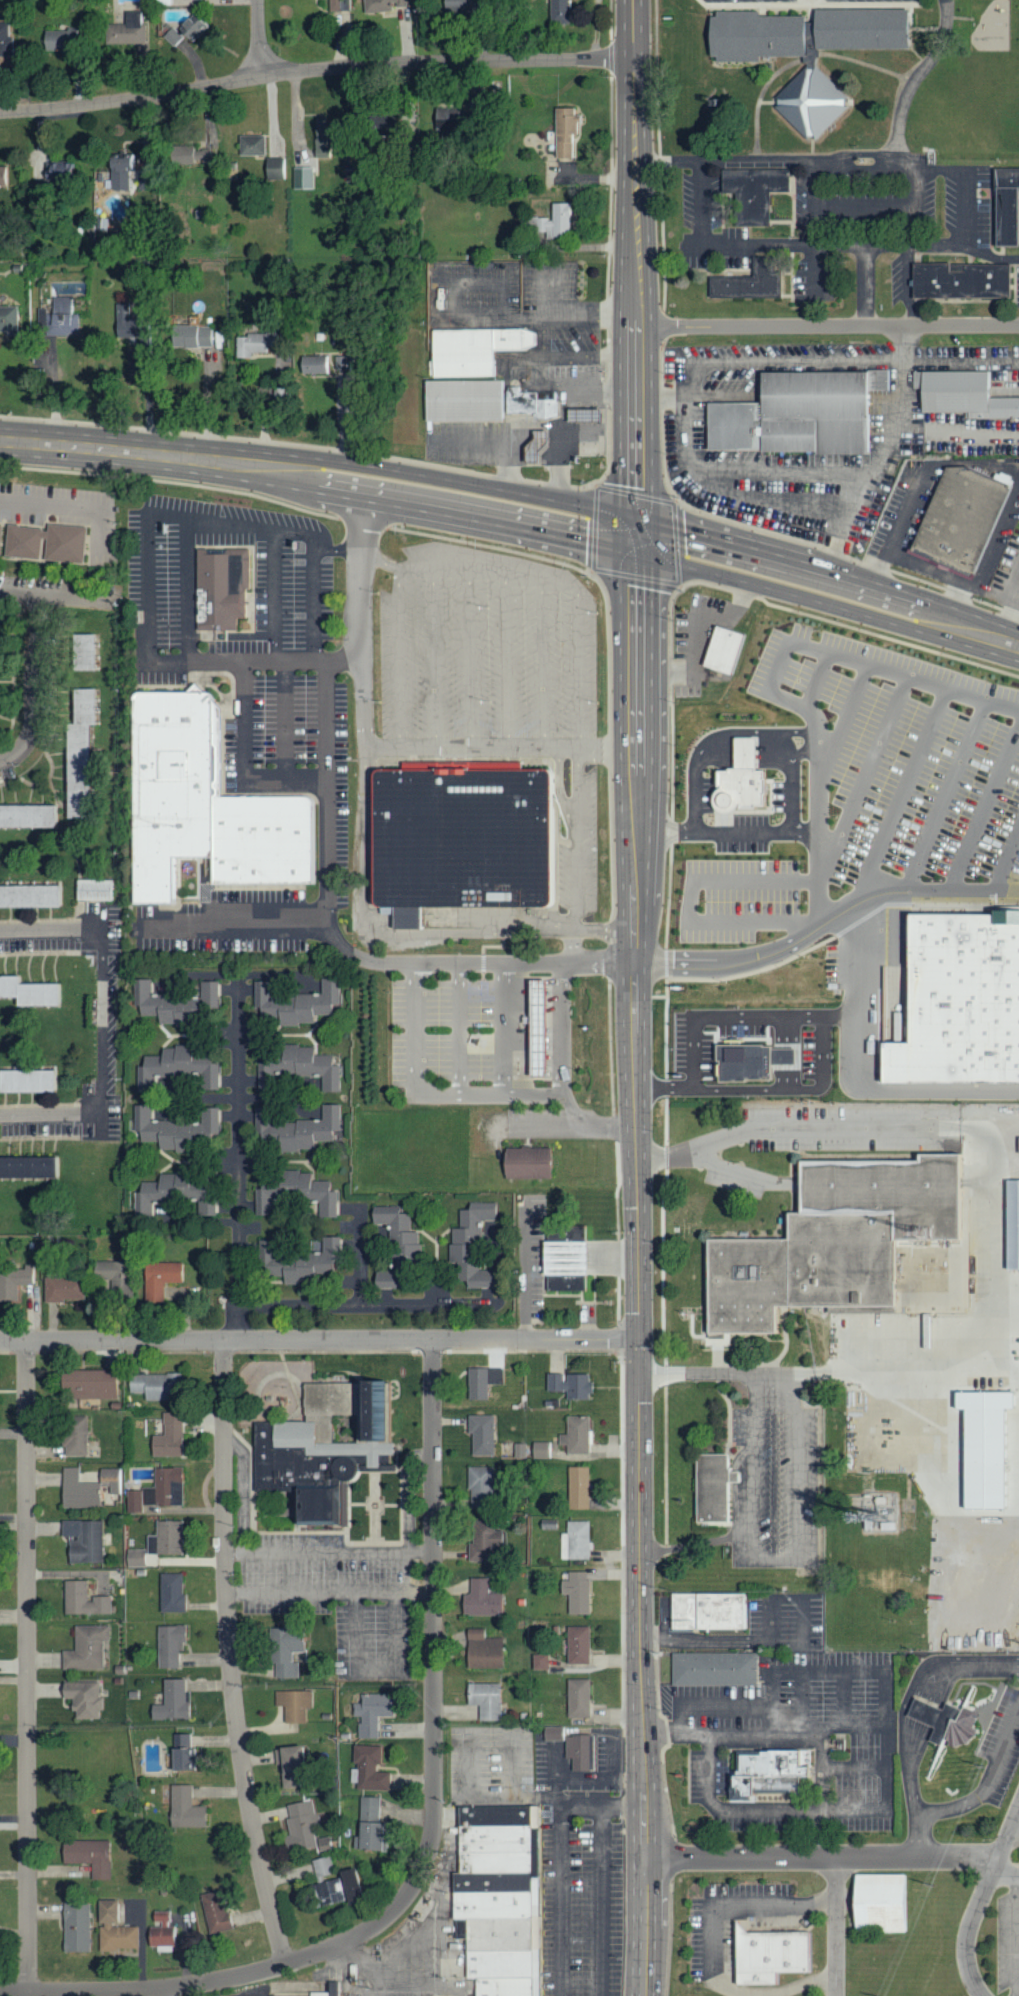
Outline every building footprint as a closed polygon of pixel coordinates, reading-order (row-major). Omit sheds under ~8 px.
[(363,14),(395,12),(395,6),(405,6),(405,0),(363,0),(363,14)] [(442,13),(469,13),(469,0),(442,0),(442,13)] [(566,24),(567,0),(548,0),(547,23),(566,24)] [(810,135),(779,106),(779,95),(811,64),(811,53),(765,53),(765,61),(718,61),(718,54),(711,54),(711,14),(721,14),(721,8),(763,8),(763,14),(809,14),(810,21),(820,21),(819,7),(911,6),(911,45),(821,45),(821,64),(852,95),(852,109),(820,136),(810,135)] [(142,44),(143,23),(102,23),(101,44),(142,44)] [(13,57),(13,37),(8,37),(8,24),(0,24),(0,57),(13,57)] [(42,29),(41,49),(75,50),(76,30),(42,29)] [(553,108),(555,159),(571,158),(570,136),(578,135),(577,115),(573,115),(573,108),(553,108)] [(327,157),(326,118),(313,119),(314,157),(327,157)] [(384,136),(385,119),(367,118),(366,135),(384,136)] [(239,156),(265,156),(264,136),(238,136),(239,156)] [(169,165),(212,162),(211,147),(169,149),(169,165)] [(134,172),(134,155),(105,155),(105,190),(129,190),(129,172),(134,172)] [(266,179),(286,179),(285,159),(266,159),(266,179)] [(46,162),(45,179),(67,180),(67,163),(46,162)] [(0,165),(0,186),(13,186),(13,165),(0,165)] [(1000,166),(1018,166),(1018,242),(999,242),(1000,166)] [(314,189),(313,168),(293,169),(294,190),(314,189)] [(744,216),(744,189),(725,189),(725,168),(794,168),(794,190),(771,190),(771,216),(744,216)] [(568,204),(550,204),(550,219),(534,219),(534,232),(544,233),(544,239),(568,239),(568,204)] [(755,255),(755,273),(713,274),(713,296),(784,294),(783,254),(755,255)] [(915,262),(1013,263),(1013,298),(915,298),(915,262)] [(0,306),(0,333),(23,333),(23,306),(0,306)] [(115,307),(114,338),(134,339),(135,308),(115,307)] [(212,348),(211,326),(170,327),(170,349),(212,348)] [(496,375),(436,375),(436,330),(524,327),(537,330),(537,344),(526,350),(496,350),(496,375)] [(235,358),(250,358),(250,354),(277,353),(277,334),(234,335),(235,358)] [(328,356),(298,357),(298,375),(328,374),(328,356)] [(710,451),(711,399),(765,400),(766,368),(895,370),(895,390),(871,390),(871,453),(710,451)] [(994,396),(1018,395),(1018,419),(968,420),(968,411),(927,412),(926,387),(917,387),(917,370),(994,369),(994,396)] [(428,421),(428,378),(505,379),(505,422),(428,421)] [(509,413),(509,385),(523,385),(523,391),(539,391),(539,399),(559,398),(559,408),(600,408),(600,418),(548,418),(549,443),(541,451),(541,459),(526,459),(526,445),(536,438),(536,413),(509,413)] [(948,466),(966,464),(997,478),(1001,470),(1018,478),(975,579),(911,551),(948,466)] [(10,555),(13,525),(52,528),(52,524),(94,527),(90,564),(51,560),(52,539),(46,538),(44,558),(10,555)] [(7,554),(8,526),(0,525),(0,554),(7,554)] [(198,543),(198,630),(256,630),(256,543),(198,543)] [(704,664),(717,624),(747,634),(733,674),(704,664)] [(78,635),(77,670),(101,670),(102,635),(78,635)] [(80,690),(80,725),(71,725),(71,819),(98,819),(97,725),(103,725),(103,690),(80,690)] [(134,690),(218,690),(219,796),(316,795),(316,886),(217,887),(216,857),(176,857),(176,904),(135,904),(134,690)] [(715,810),(767,811),(767,768),(758,768),(758,735),(734,735),(734,767),(716,767),(715,810)] [(375,766),(555,766),(555,906),(375,906),(375,766)] [(62,805),(0,805),(0,828),(62,828),(62,805)] [(116,901),(116,880),(80,880),(80,901),(116,901)] [(66,885),(0,886),(0,908),(66,907),(66,885)] [(910,1040),(885,1040),(885,1081),(1018,1081),(1018,910),(910,910),(910,1040)] [(66,983),(25,984),(25,976),(0,976),(0,999),(22,999),(22,1007),(66,1006),(66,983)] [(533,1074),(533,1023),(524,1023),(524,1015),(533,1015),(533,978),(550,978),(550,1074),(533,1074)] [(205,999),(156,994),(157,981),(138,979),(137,993),(151,995),(149,1015),(160,1016),(159,1023),(202,1027),(203,1013),(220,1015),(223,982),(207,981),(205,999)] [(253,982),(255,1017),(276,1016),(276,1026),(312,1024),(312,1015),(330,1014),(330,1005),(339,1004),(338,979),(320,980),(320,993),(269,995),(269,981),(253,982)] [(717,1082),(717,1045),(772,1044),(772,1082),(717,1082)] [(142,1092),(160,1091),(159,1077),(197,1075),(198,1090),(221,1089),(221,1075),(217,1075),(217,1062),(202,1063),(201,1045),(167,1047),(168,1055),(147,1056),(148,1066),(141,1066),(142,1092)] [(340,1091),(339,1065),(331,1065),(331,1054),(313,1055),(313,1045),(279,1046),(279,1053),(263,1053),(263,1076),(320,1075),(321,1092),(340,1091)] [(61,1093),(61,1071),(5,1071),(5,1093),(61,1093)] [(276,1151),(313,1150),(313,1141),(332,1141),(332,1131),(339,1131),(339,1104),(321,1104),(321,1120),(276,1121),(276,1151)] [(199,1121),(157,1123),(156,1105),(139,1105),(139,1132),(146,1131),(146,1143),(156,1142),(156,1151),(189,1150),(189,1136),(219,1135),(218,1108),(199,1108),(199,1121)] [(507,1145),(507,1176),(551,1176),(551,1145),(507,1145)] [(710,1331),(710,1238),(791,1238),(791,1211),(805,1212),(805,1160),(924,1160),(924,1153),(964,1153),(964,1239),(898,1239),(898,1304),(777,1304),(777,1331),(710,1331)] [(62,1178),(62,1158),(5,1159),(5,1179),(62,1178)] [(273,1196),(306,1196),(306,1202),(318,1202),(318,1217),(336,1217),(336,1191),(329,1191),(329,1181),(310,1181),(310,1171),(271,1171),(271,1186),(254,1186),(254,1215),(273,1216),(273,1196)] [(197,1201),(197,1216),(215,1215),(214,1184),(185,1185),(185,1174),(156,1175),(157,1182),(138,1182),(138,1191),(133,1191),(134,1216),(153,1216),(153,1202),(197,1201)] [(1010,1269),(1018,1269),(1018,1179),(1010,1179),(1010,1269)] [(398,1289),(399,1264),(418,1264),(419,1232),(409,1232),(409,1214),(398,1213),(398,1207),(371,1206),(371,1224),(391,1225),(390,1272),(375,1271),(374,1288),(398,1289)] [(549,1226),(549,1291),(589,1291),(589,1225),(549,1226)] [(321,1250),(260,1248),(259,1276),(280,1277),(280,1282),(313,1283),(313,1273),(339,1274),(340,1237),(322,1237),(321,1250)] [(119,1262),(94,1261),(93,1281),(104,1282),(103,1291),(118,1292),(119,1262)] [(181,1262),(143,1263),(144,1302),(164,1302),(164,1283),(182,1283),(181,1262)] [(21,1301),(22,1285),(38,1285),(38,1266),(0,1265),(0,1269),(0,1301),(21,1301)] [(491,1287),(490,1266),(455,1267),(456,1281),(465,1281),(465,1288),(491,1287)] [(83,1301),(83,1278),(48,1277),(48,1300),(83,1301)] [(502,1368),(466,1369),(467,1400),(486,1400),(485,1385),(502,1384),(502,1368)] [(69,1399),(116,1399),(116,1371),(61,1370),(61,1392),(69,1392),(69,1399)] [(144,1401),(182,1401),(182,1374),(129,1374),(129,1393),(144,1393),(144,1401)] [(545,1391),(565,1391),(565,1400),(590,1400),(589,1374),(545,1375),(545,1391)] [(295,1523),(348,1523),(348,1479),(356,1476),(358,1469),(398,1469),(398,1439),(388,1439),(387,1376),(303,1377),(304,1419),(252,1419),(253,1490),(295,1490),(295,1523)] [(1005,1507),(1004,1409),(1014,1409),(1014,1391),(955,1392),(956,1408),(963,1408),(964,1507),(1005,1507)] [(181,1457),(181,1413),(162,1413),(162,1435),(150,1436),(150,1457),(181,1457)] [(492,1415),(468,1416),(468,1456),(492,1456),(492,1415)] [(62,1457),(85,1457),(86,1416),(63,1416),(62,1457)] [(565,1454),(589,1453),(589,1416),(565,1417),(565,1435),(557,1435),(558,1445),(565,1445),(565,1454)] [(532,1458),(550,1459),(550,1442),(532,1442),(532,1458)] [(513,1458),(525,1458),(525,1444),(513,1443),(513,1458)] [(699,1522),(699,1453),(731,1453),(731,1523),(699,1522)] [(491,1467),(467,1468),(468,1502),(492,1501),(491,1467)] [(587,1467),(567,1467),(567,1509),(587,1509),(587,1467)] [(78,1468),(61,1468),(60,1507),(99,1508),(99,1483),(78,1483),(78,1468)] [(120,1468),(98,1469),(99,1485),(108,1484),(108,1494),(121,1494),(120,1468)] [(154,1468),(154,1507),(181,1506),(181,1468),(154,1468)] [(154,1505),(153,1488),(141,1488),(142,1506),(154,1505)] [(141,1491),(126,1490),(126,1512),(141,1513),(141,1491)] [(102,1521),(60,1521),(60,1538),(67,1538),(67,1563),(102,1563),(102,1521)] [(146,1554),(181,1554),(181,1521),(156,1521),(155,1536),(146,1536),(146,1554)] [(468,1562),(493,1561),(493,1547),(502,1547),(502,1531),(492,1532),(492,1522),(470,1522),(471,1543),(467,1543),(468,1562)] [(560,1560),(589,1559),(588,1522),(566,1522),(567,1534),(560,1534),(560,1560)] [(145,1567),(145,1549),(126,1550),(127,1567),(145,1567)] [(588,1572),(567,1572),(567,1581),(560,1580),(560,1595),(567,1595),(567,1614),(587,1614),(588,1572)] [(184,1574),(159,1574),(160,1612),(184,1612),(184,1574)] [(500,1593),(487,1593),(487,1578),(469,1578),(469,1594),(461,1594),(461,1615),(501,1615),(500,1593)] [(86,1581),(64,1581),(63,1614),(110,1615),(110,1598),(85,1598),(86,1581)] [(673,1629),(672,1593),(745,1592),(746,1629),(673,1629)] [(61,1670),(102,1670),(101,1641),(108,1641),(108,1625),(73,1626),(73,1651),(60,1651),(61,1670)] [(157,1669),(178,1668),(178,1651),(184,1651),(183,1625),(156,1626),(157,1669)] [(566,1664),(588,1665),(588,1627),(558,1626),(558,1637),(567,1637),(566,1664)] [(466,1669),(501,1669),(501,1638),(483,1638),(483,1629),(467,1629),(466,1669)] [(274,1678),(297,1679),(298,1662),(291,1662),(291,1652),(302,1652),(302,1630),(268,1630),(268,1664),(274,1664),(274,1678)] [(673,1685),(673,1652),(759,1651),(759,1684),(673,1685)] [(530,1670),(547,1670),(547,1655),(530,1655),(530,1670)] [(162,1705),(149,1705),(149,1720),(188,1719),(187,1692),(184,1692),(184,1679),(161,1680),(162,1705)] [(566,1718),(589,1718),(588,1679),(565,1680),(566,1718)] [(908,1715),(919,1691),(946,1704),(949,1697),(964,1704),(975,1681),(981,1684),(971,1706),(984,1712),(978,1724),(982,1726),(978,1733),(971,1741),(954,1744),(953,1738),(934,1780),(928,1778),(944,1744),(931,1738),(936,1727),(908,1715)] [(98,1719),(99,1682),(60,1682),(60,1699),(73,1699),(73,1719),(98,1719)] [(498,1721),(498,1684),(465,1684),(465,1706),(477,1706),(477,1721),(498,1721)] [(275,1692),(276,1706),(283,1706),(283,1724),(304,1723),(304,1709),(313,1709),(312,1691),(275,1692)] [(359,1739),(378,1739),(377,1717),(390,1717),(389,1694),(360,1695),(360,1703),(352,1703),(352,1717),(358,1717),(359,1739)] [(594,1770),(568,1770),(568,1740),(547,1740),(547,1724),(567,1724),(567,1735),(594,1735),(594,1770)] [(170,1734),(170,1771),(194,1770),(193,1734),(170,1734)] [(356,1790),(388,1791),(389,1773),(379,1772),(379,1747),(353,1746),(352,1766),(357,1766),(356,1790)] [(277,1748),(278,1788),(301,1787),(300,1747),(277,1748)] [(733,1801),(733,1776),(741,1765),(741,1748),(816,1747),(816,1775),(804,1775),(804,1787),(795,1787),(795,1800),(733,1801)] [(205,1807),(190,1807),(191,1786),(169,1786),(168,1827),(204,1828),(205,1807)] [(379,1851),(380,1798),(359,1797),(358,1837),(353,1837),(353,1850),(379,1851)] [(286,1805),(289,1818),(285,1819),(288,1837),(283,1837),(285,1852),(316,1847),(317,1853),(333,1850),(330,1837),(315,1839),(313,1827),(319,1826),(314,1800),(286,1805)] [(539,1801),(462,1802),(462,1872),(454,1872),(455,1941),(467,1941),(467,1979),(476,1979),(476,1995),(540,1995),(539,1801)] [(109,1840),(60,1841),(61,1864),(90,1863),(90,1880),(110,1879),(109,1840)] [(359,1900),(354,1869),(337,1871),(338,1879),(316,1882),(318,1892),(310,1893),(313,1907),(359,1900)] [(858,1933),(858,1876),(910,1875),(911,1933),(858,1933)] [(197,1896),(210,1937),(232,1930),(219,1889),(197,1896)] [(99,1950),(138,1950),(138,1927),(116,1927),(116,1901),(97,1901),(97,1925),(99,1925),(99,1950)] [(89,1904),(61,1905),(62,1953),(90,1952),(89,1904)] [(148,1925),(148,1947),(159,1947),(159,1948),(176,1948),(176,1927),(170,1927),(170,1912),(153,1912),(152,1925),(148,1925)] [(742,1984),(741,1921),(751,1933),(814,1932),(815,1972),(781,1972),(781,1983),(742,1984)] [(339,1982),(326,1982),(326,1995),(339,1995),(339,1982)]
